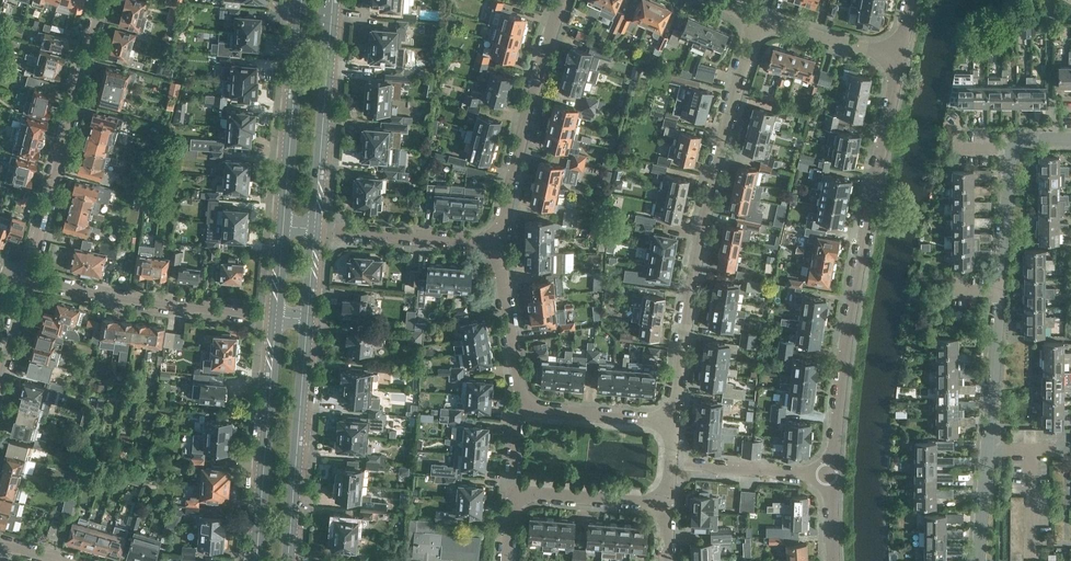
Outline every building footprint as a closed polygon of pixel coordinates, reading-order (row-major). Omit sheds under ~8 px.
[(55,4),(57,4),(55,10),(60,11),(62,4),(68,5),(70,0),(56,0),(55,4)] [(68,5),(68,8),(79,11),(82,0),(70,0),(68,5)] [(123,11),(142,16),(146,2),(137,0),(126,0),(123,11)] [(164,4),(172,6),(171,6),(181,9),(183,0),(166,0),(164,4)] [(373,4),(381,5),(381,9),(408,12),(408,11),(412,10),(412,4),(409,3),(409,0),(373,0),(373,4)] [(497,26),(522,33),(526,19),(520,17),(521,16),(511,13),(511,11),(502,8),(504,1),(499,0),(491,0),(489,5),(493,6),(488,23),(497,26)] [(591,4),(588,12),(596,16),(598,13),(604,0),(588,0),(587,2),(591,4)] [(598,13),(614,20),(617,14),(615,13),(618,6),(621,0),(604,0),(598,13)] [(615,37),(619,39),(624,32),(626,28),(632,31),(637,22),(646,26),(657,1),(655,0),(641,0),(640,3),(638,3),(634,12),(636,13),(633,19),(629,20),(623,17),(618,28),(618,29),(615,37)] [(858,6),(881,11),(882,8),(883,8),(885,7),(887,1),(886,0),(859,0),(858,6)] [(665,4),(657,1),(646,26),(654,30),(652,34),(654,36),(659,39),(656,46),(662,49),(667,37),(660,34),(659,32),(662,25),(664,26),(668,16),(667,15),(670,9),(664,6),(665,4)] [(832,2),(828,14),(834,16),(838,4),(832,2)] [(881,11),(858,6),(850,4),(849,8),(857,10),(855,19),(857,20),(856,24),(877,28),(879,22),(880,23),(882,21),(883,17),(882,14),(880,14),(881,11)] [(181,9),(171,6),(167,23),(177,25),(181,9)] [(221,6),(220,16),(227,17),(231,23),(238,23),(237,31),(259,33),(260,17),(254,17),(254,16),(250,15),(248,14),(248,16),(244,15),(244,16),(240,16),(241,7),(239,7),(225,6),(224,6),(221,6)] [(147,18),(142,16),(123,11),(119,24),(138,30),(143,31),(147,18)] [(403,13),(402,20),(409,21),(409,20),(417,21),(417,14),(403,13)] [(617,13),(617,14),(614,20),(612,25),(618,28),(623,17),(624,17),(617,13)] [(675,28),(667,46),(670,47),(671,44),(677,46),(680,39),(685,41),(686,38),(687,38),(688,36),(694,39),(702,22),(694,18),(695,18),(688,15),(681,31),(675,28)] [(373,38),(372,45),(396,46),(396,39),(399,38),(399,31),(400,32),(401,28),(408,28),(409,21),(402,20),(397,19),(396,31),(374,29),(373,30),(371,30),(371,38),(373,38)] [(702,22),(694,39),(691,45),(704,50),(707,45),(707,44),(714,27),(702,22)] [(1022,36),(1034,36),(1034,22),(1022,22),(1022,36)] [(485,37),(494,40),(496,40),(518,46),(522,33),(497,26),(495,34),(493,34),(487,33),(484,32),(482,36),(485,37)] [(714,27),(707,44),(707,45),(713,48),(713,47),(720,49),(719,51),(720,51),(722,47),(724,48),(727,42),(724,41),(728,33),(714,27)] [(116,29),(112,43),(131,48),(134,36),(149,40),(150,35),(135,31),(135,34),(116,29)] [(575,37),(586,42),(589,34),(579,29),(575,37)] [(259,33),(237,31),(228,30),(227,41),(217,40),(216,53),(229,54),(240,55),(241,47),(246,48),(245,50),(247,50),(247,49),(252,49),(252,47),(258,48),(259,33)] [(40,32),(36,45),(64,52),(67,39),(40,32)] [(478,52),(476,59),(488,62),(491,53),(498,55),(497,57),(508,60),(509,58),(514,60),(518,46),(496,40),(494,40),(492,46),(488,45),(484,48),(482,53),(478,52)] [(131,48),(112,43),(109,57),(127,62),(126,64),(142,68),(144,62),(134,59),(134,57),(129,55),(131,48)] [(568,51),(566,59),(590,67),(594,54),(610,61),(617,62),(620,57),(590,43),(588,43),(586,50),(571,46),(570,51),(568,51)] [(396,46),(372,45),(372,52),(369,52),(369,59),(371,60),(371,61),(394,62),(393,74),(407,75),(407,74),(411,74),(411,68),(405,67),(406,66),(398,65),(398,62),(397,62),(397,55),(395,55),(396,46)] [(773,71),(773,69),(781,72),(787,51),(773,47),(769,61),(766,60),(764,68),(773,71)] [(24,58),(27,58),(60,67),(63,55),(39,48),(37,56),(26,53),(24,58)] [(1069,50),(1069,66),(1059,66),(1059,86),(1064,86),(1064,88),(1070,88),(1070,50),(1069,50)] [(787,51),(781,72),(794,76),(800,55),(787,51)] [(216,53),(208,53),(208,55),(216,60),(226,61),(225,68),(230,69),(230,79),(257,81),(258,74),(256,71),(256,65),(250,65),(250,62),(239,62),(239,64),(233,64),(233,61),(228,61),(229,54),(216,53)] [(800,55),(794,76),(803,78),(802,80),(811,82),(814,74),(810,74),(815,59),(800,55)] [(60,67),(27,58),(27,63),(34,65),(32,74),(56,81),(60,67)] [(476,59),(473,66),(486,70),(488,62),(476,59)] [(565,69),(563,74),(586,80),(590,67),(566,59),(563,68),(565,69)] [(699,63),(697,71),(714,75),(716,67),(699,63)] [(106,66),(103,77),(127,84),(129,73),(106,66)] [(683,67),(681,72),(690,77),(693,71),(683,67)] [(844,69),(842,78),(851,80),(849,88),(868,91),(871,77),(857,74),(857,72),(844,69)] [(963,73),(963,85),(958,85),(958,105),(963,105),(963,107),(973,107),(973,69),(967,69),(967,73),(963,73)] [(973,69),(973,107),(982,108),(982,105),(987,105),(987,85),(978,85),(978,76),(978,69),(973,69)] [(490,77),(488,85),(510,91),(513,81),(511,80),(512,77),(489,70),(487,76),(490,77)] [(818,83),(824,84),(827,71),(821,70),(818,83)] [(1002,76),(1002,108),(1011,108),(1011,105),(1016,105),(1016,85),(1007,85),(1007,76),(1008,70),(1003,70),(1003,76),(1002,76)] [(697,71),(695,77),(713,82),(714,75),(697,71)] [(827,71),(824,84),(830,86),(834,73),(827,71)] [(586,80),(563,74),(561,73),(559,82),(561,82),(559,87),(586,95),(584,102),(597,106),(598,106),(600,99),(586,95),(588,89),(584,88),(586,80)] [(689,77),(676,74),(674,81),(687,84),(689,77)] [(25,98),(49,105),(53,92),(49,91),(52,81),(30,76),(27,75),(25,85),(28,86),(26,92),(23,92),(23,93),(17,91),(16,96),(25,98)] [(987,76),(987,85),(987,105),(992,105),(992,107),(1002,108),(1002,76),(987,76)] [(1016,85),(1016,105),(1022,106),(1022,108),(1031,108),(1031,76),(1026,76),(1026,85),(1016,85)] [(1031,76),(1031,108),(1040,108),(1040,105),(1045,105),(1045,85),(1037,85),(1037,76),(1031,76)] [(103,77),(100,90),(123,96),(124,91),(126,92),(128,84),(127,84),(103,77)] [(367,81),(366,95),(393,97),(393,90),(398,90),(399,83),(385,82),(386,79),(373,78),(372,81),(367,81)] [(209,95),(208,101),(226,103),(227,96),(239,97),(239,98),(249,98),(249,96),(256,97),(257,81),(230,79),(229,90),(223,90),(222,96),(209,95)] [(811,84),(809,92),(815,94),(817,86),(811,84)] [(466,94),(464,102),(479,106),(481,98),(505,105),(505,101),(507,102),(510,91),(488,85),(486,93),(483,92),(483,93),(472,90),(471,95),(466,94)] [(689,93),(687,101),(709,107),(712,92),(688,86),(687,93),(689,93)] [(848,94),(846,102),(865,106),(868,91),(849,88),(847,87),(846,93),(848,94)] [(149,89),(146,102),(154,104),(157,91),(149,89)] [(123,96),(100,90),(97,101),(120,108),(123,96)] [(762,93),(760,99),(773,102),(774,96),(762,93)] [(393,97),(366,95),(365,110),(370,111),(370,114),(383,115),(383,112),(396,113),(397,107),(392,106),(393,97)] [(49,105),(25,98),(21,111),(46,118),(49,105)] [(207,101),(206,108),(221,109),(221,115),(227,116),(226,127),(254,129),(255,114),(248,113),(248,111),(238,110),(238,111),(225,110),(226,103),(208,101),(207,101)] [(709,107),(687,101),(685,108),(683,108),(681,114),(705,121),(709,107)] [(477,112),(479,106),(464,102),(462,102),(460,107),(477,112)] [(551,117),(552,117),(576,124),(578,116),(592,119),(594,117),(595,113),(597,106),(584,102),(582,110),(556,103),(554,109),(553,109),(551,117)] [(824,121),(826,121),(837,124),(838,116),(862,121),(865,106),(846,102),(845,110),(838,109),(837,116),(826,114),(824,121)] [(778,115),(793,119),(795,111),(780,107),(778,115)] [(754,108),(750,122),(770,127),(772,120),(775,120),(777,114),(754,108)] [(659,115),(658,117),(664,118),(677,122),(679,114),(666,111),(660,109),(658,115),(659,115)] [(91,124),(93,125),(115,131),(116,126),(120,127),(123,118),(109,114),(108,116),(94,112),(91,124)] [(11,124),(16,125),(18,126),(17,126),(42,133),(45,121),(21,114),(19,120),(13,119),(11,124)] [(390,114),(389,121),(409,123),(410,116),(403,116),(390,114)] [(476,129),(497,135),(501,121),(478,114),(476,121),(478,121),(476,129)] [(548,131),(572,137),(577,139),(578,133),(573,132),(576,124),(552,117),(548,131)] [(676,128),(677,122),(664,118),(663,125),(666,126),(664,133),(679,137),(678,145),(697,149),(701,136),(682,131),(682,129),(676,128)] [(365,128),(364,144),(387,146),(388,138),(390,138),(391,128),(400,129),(411,130),(411,123),(409,123),(389,121),(388,130),(365,128)] [(837,124),(826,121),(824,128),(835,131),(837,124)] [(750,122),(746,135),(766,141),(770,127),(750,122)] [(93,125),(89,137),(113,143),(117,131),(115,131),(93,125)] [(474,134),(472,143),(493,149),(497,135),(476,129),(463,125),(461,129),(465,130),(465,131),(474,134)] [(17,126),(14,139),(38,146),(38,145),(39,145),(40,144),(41,141),(40,139),(42,133),(17,126)] [(191,148),(202,149),(209,150),(222,151),(222,144),(227,144),(227,142),(233,142),(233,145),(244,145),(244,143),(250,144),(251,138),(253,136),(254,129),(226,127),(225,136),(219,136),(219,139),(191,137),(191,148)] [(780,136),(791,139),(793,133),(782,130),(780,136)] [(838,130),(835,145),(856,150),(859,134),(838,130)] [(572,137),(548,131),(544,145),(573,152),(571,159),(585,162),(587,155),(578,153),(580,147),(570,145),(572,137)] [(766,141),(746,135),(743,149),(765,155),(767,149),(764,148),(766,141)] [(84,149),(86,150),(108,156),(110,150),(112,150),(114,143),(113,143),(89,137),(88,136),(84,149)] [(38,146),(14,139),(10,152),(35,159),(38,146)] [(493,149),(472,143),(470,151),(468,150),(466,157),(489,163),(493,149)] [(697,149),(678,145),(671,143),(668,157),(661,156),(659,164),(670,166),(672,158),(694,164),(697,149)] [(387,146),(364,144),(363,159),(372,160),(372,161),(377,161),(377,160),(379,160),(379,169),(400,171),(401,164),(397,164),(399,147),(387,146)] [(814,159),(813,164),(816,164),(826,166),(827,160),(853,165),(856,150),(835,145),(830,144),(827,159),(819,158),(818,160),(814,159)] [(209,150),(202,149),(202,156),(210,156),(210,157),(223,158),(224,151),(222,151),(209,150)] [(108,156),(86,150),(83,162),(107,169),(109,161),(117,164),(117,162),(124,164),(125,160),(123,159),(116,158),(108,156)] [(447,161),(465,165),(466,159),(449,154),(447,161)] [(0,162),(0,166),(7,167),(31,174),(35,162),(10,155),(8,162),(1,160),(0,162)] [(781,160),(768,156),(766,163),(779,166),(781,160)] [(1039,156),(1039,161),(1037,161),(1037,170),(1069,170),(1070,171),(1070,165),(1059,165),(1059,156),(1039,156)] [(226,167),(225,175),(248,177),(250,162),(243,161),(244,160),(225,158),(225,160),(219,159),(218,166),(226,167)] [(540,161),(537,175),(562,181),(563,173),(569,174),(571,172),(572,169),(583,171),(584,164),(585,162),(571,159),(569,167),(540,161)] [(798,166),(807,168),(809,162),(799,160),(798,166)] [(107,169),(83,162),(81,161),(78,173),(101,179),(100,181),(110,183),(113,170),(107,169)] [(664,180),(662,189),(686,194),(690,180),(665,175),(667,166),(653,163),(651,171),(659,173),(658,177),(660,179),(664,180)] [(735,179),(757,184),(759,185),(759,184),(762,171),(772,173),(773,166),(760,163),(759,170),(739,165),(735,179)] [(466,173),(483,176),(484,168),(468,164),(466,173)] [(814,166),(812,178),(824,180),(822,189),(835,191),(836,190),(848,192),(851,179),(828,174),(829,170),(826,169),(826,166),(816,164),(816,167),(814,166)] [(31,174),(7,167),(3,181),(28,188),(31,174)] [(951,170),(951,187),(972,187),(972,184),(972,174),(978,174),(978,168),(971,169),(971,170),(951,170)] [(384,169),(384,177),(397,178),(407,179),(408,171),(400,171),(384,169)] [(1069,170),(1037,170),(1037,180),(1039,180),(1039,185),(1059,185),(1065,185),(1065,175),(1069,175),(1069,170)] [(248,177),(225,175),(225,184),(217,183),(216,190),(222,190),(222,191),(241,193),(241,192),(247,192),(248,177)] [(355,178),(354,191),(380,193),(381,178),(377,178),(377,176),(364,175),(364,176),(357,176),(357,178),(355,178)] [(537,175),(534,189),(559,195),(561,185),(561,186),(562,186),(563,187),(564,188),(565,188),(566,188),(567,188),(569,188),(570,187),(583,190),(584,186),(562,181),(537,175)] [(622,180),(614,179),(613,186),(619,187),(621,186),(622,180)] [(735,179),(732,193),(759,199),(762,185),(759,185),(757,184),(735,179)] [(75,181),(72,193),(74,193),(94,199),(96,199),(109,202),(110,197),(98,193),(99,188),(75,181)] [(464,193),(463,216),(468,216),(468,218),(475,218),(476,217),(477,217),(478,206),(482,206),(483,195),(469,194),(470,188),(470,181),(466,181),(465,193),(464,193)] [(443,184),(428,183),(426,201),(433,202),(433,207),(434,207),(434,214),(439,214),(439,215),(448,216),(448,215),(450,192),(442,191),(443,184)] [(972,187),(951,187),(951,203),(972,203),(972,200),(972,190),(979,190),(979,184),(972,184),(972,187)] [(1059,185),(1039,185),(1039,190),(1037,190),(1037,199),(1068,199),(1068,194),(1059,194),(1059,185)] [(817,203),(819,204),(833,206),(833,207),(844,210),(848,192),(836,190),(835,191),(822,189),(812,187),(812,189),(813,189),(812,193),(819,195),(817,203)] [(659,189),(656,202),(683,208),(686,194),(659,188),(659,189)] [(21,189),(17,202),(25,204),(29,192),(21,189)] [(559,195),(534,189),(531,203),(558,209),(557,215),(574,217),(583,218),(584,216),(576,214),(576,208),(563,204),(557,202),(559,195)] [(380,193),(354,191),(353,206),(359,207),(358,209),(376,210),(376,209),(381,210),(382,199),(380,198),(380,193)] [(450,192),(448,215),(463,216),(464,193),(450,192)] [(70,201),(69,205),(93,211),(94,206),(92,206),(94,199),(74,193),(72,202),(70,201)] [(759,200),(732,193),(729,207),(738,209),(736,217),(760,223),(762,213),(756,211),(759,200)] [(425,196),(417,195),(415,208),(424,209),(425,196)] [(1068,199),(1037,199),(1037,208),(1039,208),(1039,213),(1059,213),(1059,204),(1068,204),(1068,199)] [(972,203),(951,203),(951,219),(972,219),(972,216),(972,206),(979,206),(979,200),(972,200),(972,203)] [(656,202),(653,216),(680,222),(683,208),(656,202)] [(775,217),(784,219),(787,204),(778,202),(775,217)] [(805,225),(816,227),(817,228),(819,219),(842,224),(844,210),(833,207),(833,206),(819,204),(818,213),(808,211),(805,225)] [(70,210),(67,219),(88,224),(89,217),(91,218),(92,216),(104,219),(105,214),(93,211),(69,205),(68,210),(70,210)] [(218,215),(222,216),(224,216),(224,223),(246,225),(248,210),(238,209),(238,207),(232,207),(232,209),(223,208),(218,208),(218,215)] [(7,225),(4,234),(16,239),(23,220),(16,217),(17,214),(13,212),(12,216),(11,216),(7,225)] [(1059,213),(1039,213),(1039,218),(1037,218),(1037,228),(1068,228),(1068,222),(1059,222),(1059,213)] [(634,214),(633,220),(637,221),(655,225),(657,218),(644,215),(644,216),(634,214)] [(527,221),(527,236),(551,236),(551,228),(557,228),(560,226),(560,222),(569,223),(573,223),(574,217),(557,215),(556,223),(553,223),(553,222),(546,222),(546,220),(534,220),(534,221),(527,221)] [(951,219),(951,235),(973,235),(973,233),(972,222),(979,222),(979,216),(972,216),(972,219),(951,219)] [(726,223),(723,237),(741,241),(748,242),(750,228),(761,230),(763,223),(760,223),(736,217),(734,225),(726,223)] [(66,218),(65,219),(63,229),(87,236),(88,230),(90,231),(91,229),(93,229),(92,230),(100,233),(102,227),(90,224),(88,224),(67,219),(66,218)] [(655,225),(637,221),(635,228),(641,229),(650,231),(649,238),(654,239),(652,248),(674,252),(676,237),(669,236),(669,235),(665,234),(665,235),(655,233),(654,231),(655,225)] [(205,246),(208,246),(209,246),(216,247),(216,240),(222,241),(223,239),(229,239),(229,241),(235,241),(235,239),(245,240),(246,225),(224,223),(223,231),(214,229),(214,232),(211,232),(210,234),(210,239),(206,239),(205,246)] [(801,225),(800,232),(814,235),(816,227),(805,225),(801,225)] [(1068,228),(1037,228),(1037,237),(1039,237),(1039,242),(1059,242),(1059,232),(1068,232),(1068,228)] [(973,235),(951,235),(951,251),(973,251),(973,249),(973,239),(979,239),(979,233),(973,233),(973,235)] [(130,235),(128,247),(135,248),(137,236),(130,235)] [(816,235),(813,251),(834,255),(836,255),(839,239),(830,238),(830,237),(824,235),(824,237),(816,235)] [(527,236),(527,251),(551,251),(559,251),(559,245),(551,245),(551,236),(527,236)] [(723,237),(720,251),(738,255),(741,241),(723,237)] [(155,243),(150,277),(165,279),(168,259),(162,258),(164,239),(156,238),(155,243)] [(93,241),(84,239),(82,250),(76,248),(72,269),(76,270),(76,272),(86,274),(91,252),(93,241)] [(616,254),(616,248),(617,248),(618,242),(606,241),(605,247),(606,247),(606,253),(616,254)] [(91,252),(86,274),(97,276),(98,275),(102,276),(106,255),(116,257),(119,245),(102,242),(100,253),(91,252)] [(135,275),(150,277),(155,243),(151,242),(149,257),(138,255),(135,275)] [(652,248),(650,262),(671,265),(674,252),(652,248)] [(973,251),(951,251),(951,267),(970,267),(970,269),(979,269),(979,258),(976,258),(976,255),(979,255),(979,249),(973,249),(973,251)] [(1045,249),(1024,249),(1024,255),(1022,255),(1022,264),(1054,264),(1054,259),(1045,258),(1045,249)] [(558,272),(558,273),(577,271),(576,265),(569,265),(559,265),(559,262),(556,260),(551,260),(551,251),(527,251),(526,265),(532,265),(532,267),(545,267),(545,266),(551,266),(551,265),(556,265),(556,272),(558,272)] [(738,255),(720,251),(718,266),(735,269),(738,255)] [(813,251),(810,265),(831,269),(834,255),(813,251)] [(349,261),(347,277),(359,278),(359,282),(370,283),(370,279),(371,275),(380,276),(381,270),(385,270),(386,262),(381,261),(382,260),(372,259),(372,258),(350,256),(349,261)] [(217,271),(216,280),(241,282),(242,272),(243,272),(243,263),(238,263),(238,258),(228,257),(228,262),(222,262),(221,271),(217,271)] [(671,265),(650,262),(647,276),(656,278),(656,279),(661,280),(662,279),(669,280),(671,265)] [(1024,278),(1045,278),(1045,269),(1054,269),(1054,264),(1022,264),(1022,273),(1024,273),(1024,278)] [(201,267),(180,265),(178,279),(192,281),(192,282),(197,283),(197,281),(200,282),(201,267)] [(442,288),(441,288),(443,266),(429,265),(428,279),(419,278),(417,305),(425,306),(426,294),(441,295),(442,288)] [(831,269),(810,265),(808,265),(805,280),(814,282),(813,283),(819,284),(819,283),(828,284),(831,269)] [(441,288),(442,288),(455,289),(457,267),(443,266),(441,288)] [(457,267),(455,289),(470,291),(471,276),(473,276),(473,270),(472,269),(472,268),(457,267)] [(418,284),(419,270),(410,269),(409,284),(418,284)] [(753,272),(737,269),(736,277),(752,280),(753,272)] [(577,271),(558,273),(558,280),(573,279),(573,276),(575,276),(575,279),(577,279),(577,271)] [(624,271),(623,280),(642,282),(643,273),(624,271)] [(714,287),(712,297),(736,301),(738,292),(745,293),(746,289),(761,291),(762,281),(752,280),(742,278),(741,285),(721,282),(721,283),(716,282),(715,287),(714,287)] [(804,280),(789,278),(788,285),(796,286),(796,287),(802,288),(804,280)] [(1045,278),(1024,278),(1024,283),(1022,283),(1022,292),(1054,292),(1054,287),(1044,287),(1045,278)] [(531,298),(555,296),(558,295),(557,286),(564,285),(563,280),(548,281),(548,280),(542,280),(542,282),(531,283),(532,289),(530,290),(531,298)] [(614,295),(615,282),(605,281),(604,294),(614,295)] [(629,305),(640,306),(663,310),(665,296),(663,295),(664,290),(660,289),(660,288),(631,283),(629,305)] [(365,317),(369,317),(370,308),(371,297),(374,298),(375,294),(355,292),(354,300),(343,299),(342,314),(353,315),(353,316),(365,317)] [(1024,302),(1024,307),(1044,307),(1044,297),(1054,297),(1054,292),(1022,292),(1022,302),(1024,302)] [(614,295),(604,294),(603,301),(613,302),(614,295)] [(801,295),(796,294),(795,302),(802,303),(801,312),(825,315),(827,306),(825,306),(825,300),(821,299),(821,297),(801,295)] [(555,296),(531,298),(532,304),(533,306),(534,312),(556,309),(555,296)] [(455,297),(454,314),(468,312),(466,305),(462,306),(461,297),(455,297)] [(712,297),(710,311),(734,315),(744,316),(745,310),(735,309),(736,301),(712,297)] [(58,303),(54,316),(53,318),(72,323),(75,324),(75,323),(80,324),(83,312),(78,311),(79,309),(58,303)] [(663,310),(640,306),(640,307),(644,307),(642,321),(661,324),(663,310)] [(1022,312),(1022,321),(1054,321),(1054,316),(1044,316),(1044,307),(1024,307),(1024,312),(1022,312)] [(556,309),(534,312),(532,312),(534,327),(544,326),(544,327),(551,327),(550,325),(558,324),(556,309)] [(558,309),(558,321),(566,321),(566,309),(558,309)] [(734,315),(710,311),(709,320),(710,320),(710,325),(714,326),(714,328),(739,332),(740,324),(733,323),(734,315)] [(782,318),(780,324),(799,326),(824,330),(825,315),(801,312),(800,320),(782,318)] [(53,318),(54,316),(43,313),(41,322),(42,322),(40,328),(56,332),(56,335),(64,337),(68,338),(68,337),(79,340),(80,337),(80,336),(80,335),(79,334),(79,333),(78,332),(77,331),(76,330),(74,329),(71,328),(72,323),(53,318)] [(468,314),(454,316),(457,330),(458,331),(460,331),(463,330),(465,338),(487,335),(485,320),(478,321),(478,320),(469,322),(468,314)] [(103,318),(99,346),(113,348),(118,320),(103,318)] [(102,323),(88,319),(87,325),(98,329),(98,328),(100,329),(102,323)] [(134,323),(118,320),(113,348),(113,352),(117,352),(118,349),(130,351),(131,342),(134,323)] [(581,320),(560,324),(561,331),(582,328),(581,320)] [(642,321),(639,335),(659,338),(661,324),(642,321)] [(1054,321),(1022,321),(1022,330),(1024,330),(1024,336),(1044,336),(1044,326),(1054,326),(1054,321)] [(150,325),(134,323),(131,342),(147,345),(150,325)] [(150,325),(147,345),(162,347),(165,327),(150,325)] [(780,340),(779,349),(793,350),(793,343),(814,346),(814,345),(819,345),(820,339),(823,340),(824,330),(799,326),(798,335),(790,334),(789,341),(780,340)] [(347,335),(346,342),(349,342),(348,354),(358,355),(358,352),(370,353),(371,344),(383,345),(385,330),(371,329),(371,336),(349,334),(349,335),(347,335)] [(38,330),(34,345),(60,352),(63,343),(64,337),(56,335),(38,330)] [(423,331),(409,330),(408,344),(422,345),(423,331)] [(166,331),(164,345),(173,346),(175,332),(166,331)] [(175,332),(173,346),(182,348),(185,333),(175,332)] [(212,341),(211,350),(239,353),(239,347),(236,340),(237,337),(229,336),(230,333),(222,332),(221,336),(206,335),(205,340),(212,341)] [(741,332),(740,339),(755,341),(756,334),(741,332)] [(465,338),(453,340),(454,345),(465,343),(467,352),(489,349),(487,335),(465,338)] [(936,337),(936,353),(957,354),(957,352),(957,342),(964,342),(964,336),(957,336),(957,338),(936,337)] [(740,339),(739,345),(754,347),(755,341),(740,339)] [(704,348),(703,357),(728,360),(729,351),(736,352),(737,345),(712,341),(712,343),(707,343),(706,348),(704,348)] [(1042,348),(1042,357),(1070,357),(1070,352),(1064,352),(1064,342),(1044,342),(1044,348),(1042,348)] [(543,343),(535,344),(537,356),(541,355),(539,379),(541,380),(541,385),(556,386),(557,363),(550,363),(549,352),(548,347),(544,348),(543,343)] [(571,365),(569,388),(584,389),(586,364),(586,361),(593,361),(594,349),(595,344),(588,344),(587,349),(587,356),(581,356),(580,364),(579,365),(571,365)] [(60,352),(34,345),(31,357),(35,358),(35,361),(53,365),(56,366),(60,352)] [(451,367),(451,374),(469,373),(469,367),(485,364),(485,363),(491,362),(489,349),(467,352),(458,354),(460,367),(451,367)] [(594,349),(593,361),(599,362),(597,390),(612,391),(614,368),(606,368),(606,358),(601,358),(601,350),(594,349)] [(793,350),(779,349),(778,356),(787,357),(786,365),(793,366),(793,374),(817,378),(818,368),(816,368),(817,362),(812,362),(812,360),(792,358),(793,350)] [(210,364),(207,364),(207,370),(219,371),(219,370),(227,371),(227,367),(234,368),(234,365),(238,358),(239,353),(211,350),(210,364)] [(557,363),(556,386),(569,388),(571,365),(572,352),(568,351),(566,364),(557,363)] [(957,354),(936,353),(936,370),(964,370),(964,361),(960,361),(960,358),(964,358),(964,352),(957,352),(957,354)] [(614,368),(612,391),(626,392),(629,356),(624,356),(623,369),(614,368)] [(629,356),(626,392),(640,393),(642,371),(634,370),(635,357),(629,356)] [(703,357),(702,371),(726,374),(737,375),(737,370),(727,368),(728,360),(703,357)] [(1042,357),(1042,367),(1044,367),(1044,371),(1070,371),(1064,371),(1064,362),(1070,362),(1070,357),(1042,357)] [(53,365),(35,361),(30,359),(27,373),(50,379),(49,381),(65,386),(65,385),(66,385),(67,380),(57,377),(57,375),(51,373),(53,365)] [(642,371),(640,393),(655,394),(657,368),(658,361),(652,360),(651,368),(651,371),(642,371)] [(343,379),(343,386),(371,388),(372,379),(376,380),(379,379),(379,374),(377,373),(362,372),(362,369),(351,368),(351,371),(344,370),(344,372),(342,372),(341,379),(343,379)] [(964,370),(936,370),(936,385),(963,385),(964,377),(961,377),(961,374),(964,374),(964,370)] [(726,374),(702,371),(700,380),(702,380),(701,385),(706,386),(706,387),(724,390),(723,395),(740,397),(745,398),(746,389),(741,388),(736,387),(736,384),(725,382),(726,374)] [(1044,371),(1044,376),(1042,376),(1042,386),(1070,386),(1070,381),(1070,371),(1044,371)] [(469,373),(451,374),(451,381),(463,381),(461,394),(491,396),(492,382),(486,381),(486,380),(469,379),(469,373)] [(209,375),(193,374),(193,382),(199,383),(199,384),(194,384),(193,397),(200,398),(200,400),(224,402),(225,384),(209,383),(209,375)] [(781,388),(791,390),(815,393),(817,378),(793,374),(792,383),(781,382),(781,388)] [(24,381),(21,394),(51,402),(55,389),(63,392),(65,386),(46,381),(45,387),(24,381)] [(103,393),(105,384),(95,382),(93,392),(103,393)] [(936,385),(936,402),(957,402),(957,400),(957,390),(963,390),(963,385),(936,385)] [(371,388),(343,386),(342,392),(340,392),(340,400),(342,400),(341,401),(348,402),(348,405),(358,406),(359,403),(371,404),(370,412),(387,414),(387,413),(392,414),(393,407),(384,406),(375,405),(376,403),(377,402),(377,398),(375,397),(371,396),(371,388)] [(1042,386),(1042,395),(1044,395),(1044,400),(1064,400),(1064,391),(1070,391),(1070,386),(1042,386)] [(772,404),(771,411),(785,413),(786,406),(807,408),(807,407),(812,408),(812,402),(814,402),(815,393),(791,390),(790,398),(782,397),(781,405),(772,404)] [(20,401),(19,407),(43,414),(48,415),(51,402),(21,394),(19,399),(20,401)] [(441,407),(440,414),(466,416),(467,409),(484,410),(484,409),(490,410),(491,396),(461,394),(461,401),(457,401),(456,408),(441,407)] [(739,404),(740,397),(723,395),(722,402),(698,400),(697,416),(721,418),(722,410),(730,410),(730,409),(736,409),(737,403),(739,404)] [(936,402),(936,418),(963,417),(963,410),(960,410),(961,408),(963,408),(963,400),(957,400),(957,402),(936,402)] [(1044,400),(1044,405),(1042,405),(1041,414),(1070,414),(1070,409),(1064,409),(1064,400),(1044,400)] [(19,407),(15,420),(38,426),(39,427),(43,414),(19,407)] [(208,410),(196,409),(195,416),(200,417),(200,420),(204,420),(202,434),(230,437),(232,421),(226,421),(227,418),(215,417),(215,420),(208,419),(208,410)] [(89,412),(84,411),(81,424),(87,426),(89,412)] [(785,413),(771,411),(770,418),(780,420),(779,427),(787,428),(786,437),(811,439),(812,429),(809,429),(810,423),(805,423),(805,422),(784,420),(785,413)] [(339,428),(339,434),(367,437),(368,428),(384,429),(385,423),(386,423),(387,414),(370,412),(369,421),(357,420),(357,417),(347,416),(347,419),(340,419),(340,420),(338,420),(337,428),(339,428)] [(466,416),(440,414),(440,421),(447,422),(447,425),(457,425),(456,439),(487,441),(489,426),(482,426),(482,425),(466,424),(466,416)] [(1041,414),(1041,423),(1044,423),(1044,429),(1049,429),(1064,429),(1064,419),(1070,420),(1070,414),(1041,414)] [(697,416),(696,431),(731,433),(731,432),(737,433),(737,427),(721,425),(721,418),(697,416)] [(963,417),(936,418),(936,434),(956,434),(956,423),(963,424),(963,417)] [(38,426),(15,420),(11,433),(35,440),(34,443),(45,446),(46,444),(50,445),(51,442),(35,438),(38,426)] [(731,433),(696,431),(694,445),(710,446),(709,452),(721,453),(721,446),(719,446),(720,438),(730,438),(731,433)] [(130,435),(119,433),(117,444),(129,445),(130,435)] [(230,437),(202,434),(201,450),(212,450),(212,453),(224,454),(224,451),(229,452),(230,437)] [(367,437),(339,434),(338,441),(336,441),(335,448),(338,448),(338,450),(345,450),(344,454),(354,454),(355,451),(370,453),(373,451),(374,447),(371,445),(367,445),(367,437)] [(783,451),(782,458),(794,460),(795,453),(809,454),(811,439),(786,437),(774,436),(774,442),(786,443),(785,452),(783,451)] [(455,444),(455,453),(486,456),(487,441),(456,439),(445,438),(445,442),(450,444),(455,444)] [(744,439),(742,455),(751,456),(753,439),(744,439)] [(753,439),(751,456),(760,456),(762,440),(753,439)] [(10,440),(6,454),(30,460),(33,446),(10,440)] [(915,441),(915,458),(935,458),(935,456),(935,446),(942,446),(942,440),(935,440),(935,442),(915,441)] [(101,444),(99,456),(111,458),(112,446),(101,444)] [(438,468),(437,474),(461,476),(462,468),(479,470),(479,468),(485,469),(486,456),(455,453),(454,456),(455,457),(454,468),(444,468),(444,469),(438,468)] [(6,454),(3,466),(32,474),(36,462),(30,460),(6,454)] [(367,454),(366,461),(386,463),(387,455),(380,455),(367,454)] [(915,458),(914,474),(934,474),(934,472),(935,462),(941,462),(941,456),(935,456),(935,458),(915,458)] [(386,463),(366,461),(366,468),(380,469),(386,469),(386,463)] [(200,467),(199,482),(229,485),(230,471),(228,471),(228,469),(222,469),(223,466),(211,465),(211,468),(200,467)] [(23,485),(26,476),(38,479),(39,476),(32,474),(3,466),(1,472),(0,473),(0,479),(23,485)] [(336,474),(335,483),(363,485),(364,470),(359,469),(359,468),(346,467),(345,468),(338,468),(338,474),(336,474)] [(409,468),(400,467),(399,474),(409,475),(409,468)] [(914,474),(914,490),(934,490),(934,488),(934,478),(941,478),(941,472),(934,472),(934,474),(914,474)] [(435,474),(435,481),(452,482),(451,490),(460,490),(460,499),(483,501),(484,486),(478,485),(478,484),(461,483),(461,476),(437,474),(435,474)] [(0,479),(0,493),(19,498),(22,489),(33,493),(35,488),(23,485),(0,479)] [(186,498),(186,505),(199,506),(200,500),(202,501),(202,498),(209,499),(209,502),(220,503),(220,499),(225,500),(225,498),(228,498),(229,485),(199,482),(197,495),(192,495),(192,499),(186,498)] [(363,485),(335,483),(334,492),(336,492),(336,498),(343,499),(343,500),(356,501),(356,500),(362,500),(361,510),(379,511),(379,512),(384,512),(385,504),(370,503),(370,494),(362,494),(363,485)] [(934,490),(914,490),(914,506),(934,506),(934,494),(941,494),(941,488),(934,488),(934,490)] [(749,490),(742,490),(740,510),(747,511),(749,490)] [(756,491),(749,490),(747,511),(754,511),(756,491)] [(767,511),(783,511),(807,512),(808,496),(792,495),(792,503),(784,503),(784,501),(772,501),(772,505),(767,504),(767,511)] [(15,515),(19,501),(0,496),(0,511),(15,515)] [(66,496),(62,512),(72,515),(74,506),(74,505),(75,499),(66,496)] [(693,496),(693,512),(709,513),(709,497),(693,496)] [(459,507),(452,506),(452,511),(436,509),(436,520),(457,521),(458,514),(475,515),(475,514),(481,515),(483,501),(460,499),(459,507)] [(176,504),(175,510),(175,512),(175,514),(181,516),(183,512),(194,513),(194,520),(199,521),(201,521),(200,531),(225,533),(226,524),(224,523),(224,517),(218,517),(218,515),(205,514),(204,516),(203,516),(203,513),(199,513),(199,506),(186,505),(176,504)] [(175,514),(175,512),(175,510),(170,508),(162,535),(170,537),(178,521),(181,516),(175,514)] [(332,523),(331,533),(356,535),(357,525),(365,526),(368,523),(369,518),(378,519),(379,512),(379,511),(361,510),(360,519),(355,519),(355,518),(342,517),(342,518),(335,517),(334,523),(332,523)] [(0,511),(0,525),(6,526),(8,518),(15,520),(17,515),(15,515),(0,511)] [(774,530),(774,536),(786,535),(786,527),(806,528),(807,512),(783,511),(783,530),(774,530)] [(709,513),(693,512),(692,529),(715,529),(715,535),(717,535),(733,536),(736,535),(736,528),(717,528),(718,513),(709,513)] [(924,514),(924,530),(945,531),(945,529),(945,519),(952,519),(952,513),(945,513),(945,514),(924,514)] [(101,522),(93,549),(107,553),(113,532),(105,530),(107,519),(108,519),(109,515),(104,514),(103,518),(102,522),(101,522)] [(135,514),(131,526),(137,528),(141,516),(135,514)] [(74,521),(68,542),(80,545),(88,519),(80,516),(78,522),(74,521)] [(543,549),(546,518),(531,517),(529,542),(539,542),(538,549),(543,549)] [(560,519),(546,518),(543,548),(552,549),(552,550),(557,550),(560,519)] [(88,519),(80,545),(93,549),(101,522),(88,519)] [(408,541),(414,541),(414,531),(415,531),(413,558),(421,558),(421,560),(431,560),(431,559),(442,560),(442,556),(478,558),(480,536),(444,533),(444,532),(443,532),(443,533),(437,533),(438,524),(433,524),(433,521),(410,519),(408,541)] [(558,544),(567,545),(566,552),(573,552),(572,560),(579,560),(580,549),(573,548),(575,525),(573,525),(574,520),(560,519),(558,544)] [(579,560),(586,560),(587,553),(594,554),(594,547),(602,547),(604,522),(590,521),(589,527),(588,527),(586,549),(580,549),(579,560)] [(604,522),(602,547),(602,554),(608,555),(608,548),(616,549),(618,524),(604,522)] [(61,527),(52,524),(48,535),(57,538),(61,527)] [(618,524),(616,549),(616,555),(622,556),(623,549),(630,550),(632,525),(618,524)] [(113,532),(107,553),(120,557),(128,529),(115,525),(113,532)] [(632,525),(630,550),(631,550),(630,556),(636,556),(636,550),(645,551),(647,526),(632,525)] [(924,530),(924,546),(945,546),(945,545),(945,535),(952,535),(952,529),(945,529),(945,531),(924,530)] [(225,533),(200,531),(199,540),(198,540),(197,546),(202,546),(202,548),(215,549),(215,547),(222,548),(222,541),(224,542),(225,533)] [(135,560),(140,560),(148,536),(135,532),(127,556),(133,557),(132,560),(135,560)] [(356,535),(331,533),(330,541),(333,541),(332,548),(339,549),(339,550),(352,551),(353,550),(358,550),(358,544),(356,544),(356,535)] [(692,543),(693,559),(714,558),(713,550),(718,549),(719,543),(733,543),(733,536),(717,535),(715,535),(716,542),(692,543)] [(140,560),(154,560),(161,540),(148,536),(140,560)] [(806,543),(784,545),(784,552),(787,552),(788,560),(807,558),(806,543)] [(183,545),(183,553),(195,554),(196,547),(183,545)] [(924,560),(945,560),(945,550),(952,550),(952,545),(945,545),(945,546),(924,546),(924,560)] [(358,553),(357,560),(370,560),(371,554),(358,553)]
